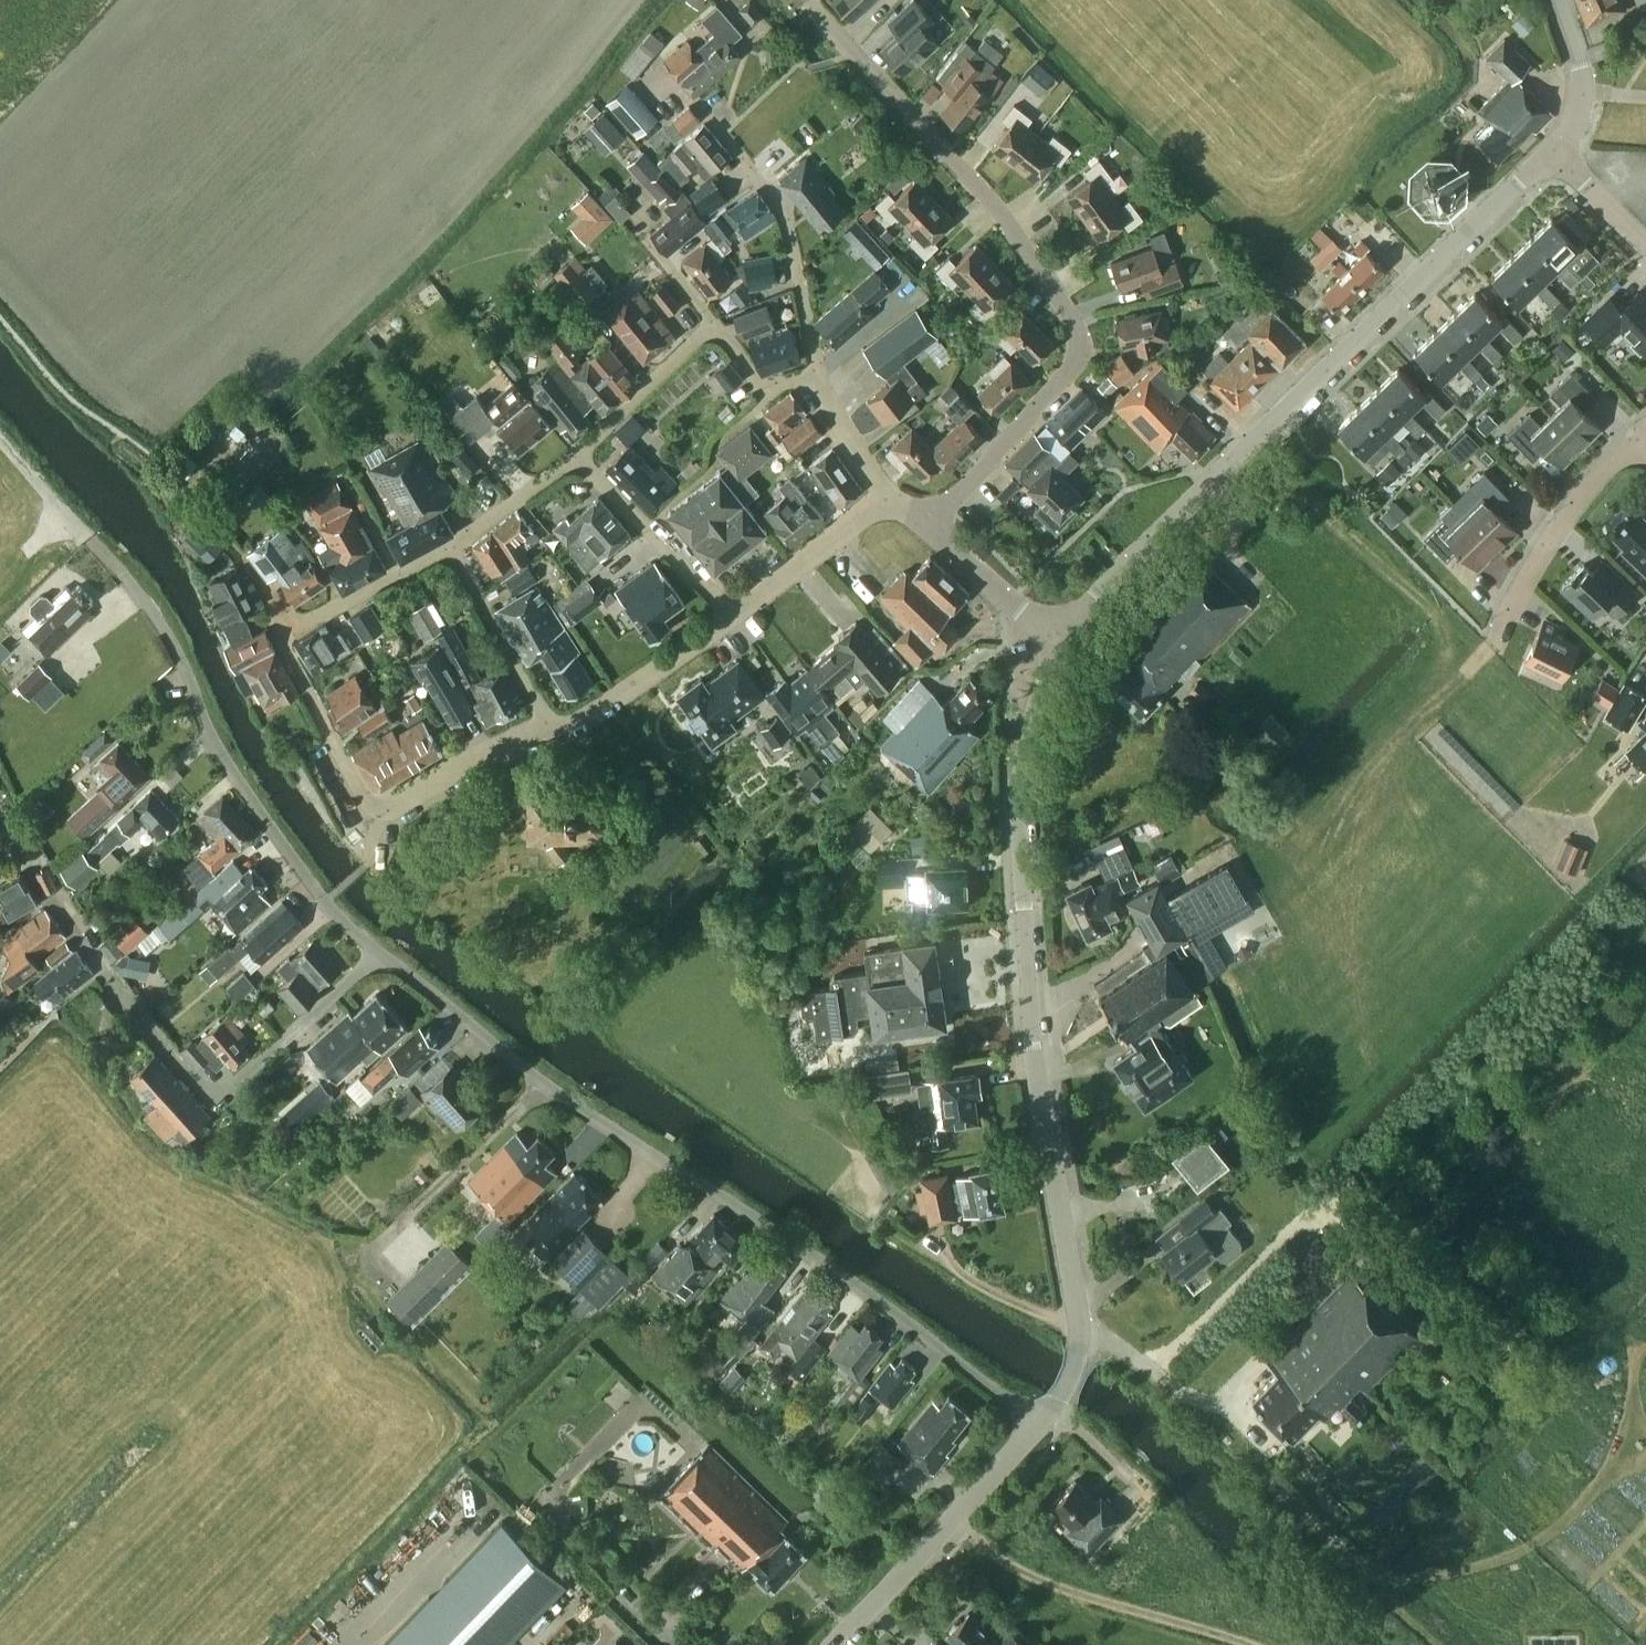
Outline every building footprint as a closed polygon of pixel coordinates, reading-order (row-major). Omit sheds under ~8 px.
[(751,0),(749,0),(739,8),(753,24),(764,15),(751,0)] [(853,19),(872,0),(835,0),(853,19)] [(891,60),(893,58),(905,72),(914,63),(916,64),(938,44),(926,30),(935,21),(916,0),(913,0),(889,22),(900,33),(882,49),(891,60)] [(1589,29),(1628,11),(1623,0),(1576,0),(1589,29)] [(694,96),(696,94),(741,56),(730,43),(742,33),(718,6),(703,19),(715,33),(696,50),(688,41),(664,62),(694,96)] [(1512,24),(1521,33),(1532,22),(1523,13),(1512,24)] [(663,42),(650,31),(621,67),(634,78),(663,42)] [(1536,133),(1554,115),(1517,79),(1531,64),(1504,38),(1485,57),(1508,79),(1478,111),(1481,114),(1489,122),(1473,138),(1498,161),(1518,141),(1520,143),(1529,134),(1532,137),(1536,133)] [(784,46),(771,48),(774,63),(787,61),(784,46)] [(955,96),(941,113),(963,130),(1003,79),(991,69),(995,65),(975,49),(968,58),(966,56),(942,86),(955,96)] [(1035,63),(1020,80),(1037,95),(1052,77),(1035,63)] [(654,117),(625,83),(603,102),(633,136),(654,117)] [(585,109),(593,117),(601,110),(593,101),(585,109)] [(992,148),(1014,164),(1037,134),(1026,126),(1032,119),(1014,105),(1003,119),(1010,125),(992,148)] [(689,106),(673,119),(687,136),(703,122),(689,106)] [(591,124),(613,148),(626,136),(604,112),(591,124)] [(705,178),(731,156),(704,124),(668,154),(659,162),(662,166),(676,182),(685,174),(695,166),(705,178)] [(1014,164),(1035,181),(1053,158),(1060,164),(1071,150),(1053,135),(1048,142),(1037,134),(1014,164)] [(650,234),(668,254),(708,221),(684,190),(683,190),(662,166),(659,169),(643,149),(626,164),(645,186),(652,180),(670,201),(663,206),(671,215),(650,234)] [(779,180),(796,201),(796,200),(822,231),(845,212),(832,197),(836,194),(806,157),(779,180)] [(1067,196),(1083,217),(1114,195),(1106,184),(1113,179),(1099,160),(1085,171),(1090,178),(1067,196)] [(1431,201),(1442,201),(1445,200),(1453,193),(1454,190),(1455,180),(1454,177),(1447,170),(1444,168),(1434,168),(1431,169),(1423,175),(1421,178),(1420,189),(1421,192),(1428,200),(1431,201)] [(906,225),(934,199),(916,179),(895,199),(888,192),(875,205),(891,222),(898,216),(906,225)] [(695,201),(706,215),(728,198),(717,184),(695,201)] [(613,218),(588,190),(572,205),(583,216),(572,226),(587,242),(613,218)] [(746,238),(776,218),(756,191),(722,214),(721,211),(709,221),(710,223),(705,226),(717,241),(737,225),(746,238)] [(1083,217),(1099,239),(1123,222),(1128,229),(1143,218),(1129,200),(1122,205),(1114,195),(1083,217)] [(953,219),(934,199),(906,225),(916,235),(909,241),(925,258),(938,246),(932,239),(953,219)] [(870,206),(862,214),(868,220),(877,212),(870,206)] [(1585,223),(1595,233),(1601,227),(1591,217),(1585,223)] [(1558,265),(1562,261),(1574,249),(1591,266),(1599,259),(1581,241),(1578,244),(1552,218),(1532,238),(1558,265)] [(853,242),(877,268),(891,256),(867,230),(853,242)] [(683,260),(710,296),(732,279),(718,261),(726,255),(712,237),(683,260)] [(1342,248),(1333,238),(1322,249),(1331,259),(1342,248)] [(1538,284),(1542,280),(1554,269),(1571,286),(1579,278),(1562,261),(1558,265),(1532,238),(1512,257),(1538,284)] [(1361,289),(1383,268),(1366,250),(1369,248),(1361,240),(1354,247),(1362,255),(1347,269),(1340,261),(1337,264),(1361,289)] [(967,290),(995,264),(976,244),(955,264),(949,257),(936,270),(952,287),(958,281),(967,290)] [(1174,258),(1159,264),(1153,247),(1111,263),(1120,289),(1141,281),(1147,296),(1183,283),(1176,262),(1174,258)] [(1311,259),(1320,269),(1331,259),(1322,249),(1311,259)] [(776,279),(771,254),(744,259),(745,264),(736,265),(748,282),(750,289),(771,285),(770,280),(776,279)] [(576,256),(552,274),(577,306),(607,283),(592,264),(586,269),(576,256)] [(1512,257),(1492,277),(1518,304),(1534,288),(1551,305),(1559,298),(1542,280),(1538,284),(1512,257)] [(539,282),(552,271),(545,262),(531,273),(539,282)] [(1013,284),(995,264),(967,290),(976,300),(970,306),(986,323),(999,311),(993,304),(1013,284)] [(1322,293),(1339,311),(1361,289),(1337,264),(1332,268),(1340,276),(1322,293)] [(1233,265),(1216,272),(1221,285),(1239,278),(1233,265)] [(874,315),(867,308),(890,289),(875,270),(815,323),(836,347),(874,315)] [(681,305),(663,283),(652,291),(670,314),(681,305)] [(742,283),(730,292),(740,307),(752,298),(742,283)] [(644,362),(676,336),(660,317),(651,305),(635,286),(604,312),(644,362)] [(1280,369),(1306,343),(1272,308),(1273,298),(1266,291),(1223,333),(1235,345),(1248,332),(1254,338),(1231,360),(1222,351),(1203,369),(1212,378),(1210,380),(1236,409),(1278,367),(1280,369)] [(1584,322),(1604,342),(1620,326),(1634,341),(1631,344),(1640,353),(1643,350),(1645,353),(1645,352),(1645,301),(1637,292),(1620,308),(1610,297),(1584,322)] [(1482,340),(1485,336),(1497,324),(1514,342),(1522,334),(1504,316),(1501,319),(1475,293),(1455,313),(1482,340)] [(1561,300),(1551,310),(1560,318),(1569,308),(1561,300)] [(754,333),(755,337),(749,339),(762,373),(775,369),(778,376),(795,369),(793,362),(801,359),(789,325),(772,331),(771,327),(774,325),(767,304),(733,317),(741,337),(754,333)] [(916,308),(863,348),(890,383),(867,400),(884,423),(925,391),(903,362),(937,336),(916,308)] [(1116,320),(1122,347),(1145,342),(1147,351),(1169,346),(1161,310),(1116,320)] [(1053,343),(1022,311),(995,336),(1011,352),(1017,346),(1034,362),(1053,343)] [(1461,360),(1465,355),(1478,344),(1494,361),(1502,353),(1485,336),(1482,340),(1455,313),(1435,332),(1461,360)] [(543,343),(569,374),(581,365),(575,357),(581,351),(562,327),(543,343)] [(1435,332),(1415,352),(1441,379),(1458,363),(1474,380),(1483,372),(1465,355),(1461,360),(1435,332)] [(1563,339),(1552,348),(1562,358),(1572,349),(1563,339)] [(603,414),(636,387),(630,379),(634,376),(607,345),(572,374),(591,396),(589,397),(603,414)] [(712,348),(706,354),(712,361),(719,355),(712,348)] [(1119,385),(1136,372),(1122,353),(1105,366),(1119,385)] [(501,362),(514,377),(522,371),(509,355),(501,362)] [(997,413),(1030,382),(1004,355),(988,370),(995,377),(978,394),(997,413)] [(544,408),(562,430),(567,426),(573,433),(590,420),(584,412),(592,406),(574,384),(555,359),(526,383),(545,407),(544,408)] [(743,377),(730,360),(715,371),(728,389),(743,377)] [(1193,459),(1215,436),(1202,423),(1203,423),(1200,420),(1201,419),(1193,411),(1192,412),(1189,410),(1178,399),(1186,391),(1173,378),(1159,365),(1151,372),(1114,406),(1158,452),(1171,437),(1193,459)] [(1405,415),(1409,411),(1421,400),(1437,417),(1445,409),(1428,391),(1424,394),(1399,368),(1378,388),(1405,415)] [(1572,372),(1559,384),(1550,393),(1561,405),(1551,415),(1582,447),(1601,428),(1584,410),(1597,398),(1572,372)] [(1108,375),(1097,386),(1107,396),(1118,385),(1108,375)] [(518,452),(550,425),(529,399),(528,399),(515,382),(486,406),(477,396),(464,407),(451,417),(470,441),(493,422),(518,452)] [(958,393),(950,384),(940,394),(948,403),(958,393)] [(1081,387),(1046,422),(1072,446),(1106,412),(1081,387)] [(1378,388),(1358,407),(1385,435),(1389,431),(1401,419),(1417,436),(1425,428),(1409,411),(1405,415),(1378,388)] [(784,438),(782,435),(792,427),(790,424),(806,411),(791,392),(773,405),(764,413),(774,426),(766,432),(774,442),(776,445),(788,460),(822,432),(822,431),(810,416),(784,438)] [(959,421),(932,448),(943,460),(950,468),(983,437),(964,417),(973,408),(958,393),(948,403),(944,406),(959,421)] [(441,405),(451,417),(464,407),(454,395),(441,405)] [(1358,407),(1338,427),(1364,454),(1381,438),(1398,455),(1405,448),(1389,431),(1385,435),(1358,407)] [(264,425),(256,432),(239,413),(214,436),(244,470),(257,458),(265,467),(283,450),(276,441),(278,440),(264,425)] [(1489,413),(1477,425),(1486,434),(1498,422),(1489,413)] [(1582,447),(1551,415),(1540,425),(1529,413),(1507,434),(1527,456),(1540,443),(1562,466),(1582,447)] [(632,414),(625,421),(615,431),(625,442),(644,425),(632,414)] [(720,471),(668,512),(715,570),(766,529),(745,502),(758,492),(744,475),(771,453),(750,425),(717,451),(728,465),(720,472),(720,471)] [(885,453),(901,469),(908,463),(924,479),(943,460),(932,448),(912,427),(885,453)] [(1455,441),(1469,455),(1480,445),(1466,431),(1455,441)] [(1034,510),(1057,532),(1078,510),(1074,506),(1083,496),(1053,466),(1060,459),(1035,433),(1005,462),(1029,485),(1027,487),(1042,503),(1034,510)] [(1405,448),(1416,459),(1426,449),(1415,438),(1405,448)] [(453,531),(440,507),(457,497),(422,439),(368,469),(385,497),(389,495),(407,526),(388,535),(402,560),(453,531)] [(630,443),(629,445),(606,467),(648,510),(676,482),(662,466),(656,471),(630,443)] [(838,458),(831,449),(805,468),(812,477),(823,492),(826,489),(839,506),(861,489),(838,457),(838,458)] [(1070,451),(1063,458),(1073,467),(1080,460),(1070,451)] [(1392,461),(1378,475),(1388,485),(1402,471),(1392,461)] [(690,476),(683,469),(677,474),(684,482),(690,476)] [(488,472),(474,480),(480,492),(494,485),(488,472)] [(1007,497),(1024,483),(1016,475),(1000,488),(1007,497)] [(1463,515),(1495,547),(1504,538),(1506,541),(1516,531),(1497,512),(1510,499),(1486,475),(1466,495),(1475,504),(1463,515)] [(779,485),(786,493),(763,512),(791,544),(824,518),(796,485),(788,477),(779,485)] [(260,483),(254,487),(261,496),(267,492),(260,483)] [(353,510),(338,483),(305,502),(332,546),(319,553),(326,567),(328,566),(343,593),(386,569),(353,510)] [(630,534),(598,496),(570,521),(567,517),(554,528),(567,543),(589,569),(596,563),(630,534)] [(1381,514),(1393,527),(1407,513),(1395,501),(1381,514)] [(1495,547),(1463,515),(1452,504),(1441,515),(1443,517),(1423,537),(1447,561),(1459,549),(1478,568),(1488,558),(1486,556),(1495,547)] [(1607,530),(1624,547),(1621,550),(1645,574),(1645,519),(1631,505),(1607,530)] [(517,510),(492,530),(517,569),(529,560),(522,550),(538,537),(533,530),(517,510)] [(224,548),(197,522),(183,536),(210,562),(224,548)] [(282,528),(247,554),(268,580),(278,573),(282,579),(281,579),(296,602),(325,583),(309,561),(316,556),(302,538),(294,544),(282,528)] [(517,569),(492,530),(473,545),(492,576),(501,570),(508,579),(519,571),(517,569)] [(1180,669),(1186,676),(1252,607),(1193,551),(1117,630),(1122,635),(1110,647),(1123,659),(1104,680),(1142,716),(1162,695),(1158,692),(1180,669)] [(931,651),(932,653),(936,657),(958,631),(948,622),(963,605),(959,602),(969,591),(930,556),(912,576),(904,570),(879,598),(907,627),(893,641),(916,665),(931,651)] [(1564,586),(1561,589),(1570,599),(1573,596),(1592,614),(1603,603),(1615,615),(1636,593),(1602,560),(1591,571),(1583,563),(1562,585),(1564,586)] [(662,572),(654,561),(616,590),(624,601),(623,601),(650,639),(670,625),(663,616),(684,601),(662,572)] [(537,581),(527,566),(506,580),(515,594),(537,581)] [(247,585),(238,569),(238,568),(209,584),(218,601),(213,604),(224,624),(263,602),(252,582),(247,585)] [(605,599),(588,575),(554,600),(572,623),(605,599)] [(65,586),(52,599),(47,594),(41,594),(32,603),(31,611),(35,615),(22,628),(47,655),(61,642),(92,613),(86,607),(93,600),(78,585),(71,592),(65,586)] [(513,644),(515,643),(528,663),(543,654),(568,697),(592,682),(575,654),(580,652),(536,585),(494,610),(513,644)] [(442,630),(426,602),(410,611),(426,639),(442,630)] [(385,627),(371,604),(349,617),(364,640),(385,627)] [(245,618),(221,630),(229,647),(224,650),(234,670),(239,667),(244,664),(275,650),(265,630),(264,630),(253,635),(245,618)] [(1545,620),(1525,662),(1560,679),(1577,645),(1555,634),(1559,627),(1545,620)] [(856,622),(838,637),(841,640),(807,669),(825,689),(844,673),(855,685),(865,677),(877,691),(899,672),(856,622)] [(295,642),(314,672),(351,649),(340,630),(332,635),(325,623),(295,642)] [(499,719),(518,709),(512,698),(518,695),(503,667),(478,681),(451,627),(439,633),(451,656),(450,656),(486,725),(499,718),(499,719)] [(474,708),(446,662),(438,648),(412,664),(420,678),(425,676),(452,722),(474,708)] [(234,670),(233,670),(243,690),(254,685),(264,703),(279,696),(283,702),(298,692),(282,664),(275,650),(244,664),(239,667),(234,670)] [(755,655),(747,661),(753,670),(761,664),(755,655)] [(701,677),(678,694),(712,742),(736,725),(731,718),(763,695),(738,660),(706,684),(701,677)] [(38,662),(18,681),(16,683),(30,697),(52,676),(38,662)] [(807,669),(788,685),(830,740),(839,734),(824,713),(836,704),(825,689),(807,669)] [(329,710),(343,731),(357,721),(367,736),(392,720),(383,705),(376,709),(355,676),(327,694),(335,705),(329,710)] [(945,703),(931,691),(920,680),(883,720),(895,730),(880,746),(929,791),(956,763),(954,761),(978,735),(966,723),(992,696),(971,676),(945,703)] [(1591,694),(1607,704),(1619,686),(1602,676),(1591,694)] [(797,733),(804,728),(820,748),(822,746),(833,761),(841,754),(830,740),(788,685),(784,679),(766,693),(797,733)] [(1624,681),(1604,714),(1628,729),(1645,700),(1645,695),(1624,681)] [(849,715),(859,726),(866,719),(857,708),(849,715)] [(1290,733),(1270,713),(1262,722),(1282,741),(1290,733)] [(790,735),(777,717),(761,728),(773,747),(790,735)] [(375,791),(442,751),(423,719),(396,736),(393,729),(351,754),(375,791)] [(105,729),(81,751),(90,761),(114,738),(105,729)] [(1634,743),(1645,756),(1645,731),(1634,743)] [(294,751),(305,745),(301,736),(289,742),(294,751)] [(149,776),(118,742),(97,762),(109,775),(98,785),(101,788),(68,819),(83,836),(149,776)] [(802,778),(808,786),(821,776),(815,768),(802,778)] [(527,786),(529,834),(594,834),(603,832),(606,831),(610,829),(613,826),(616,823),(618,819),(619,815),(620,811),(620,807),(619,803),(617,799),(615,795),(613,792),(609,789),(606,787),(602,786),(597,785),(592,785),(527,786)] [(150,790),(118,821),(89,849),(109,871),(121,860),(110,849),(119,841),(121,843),(143,822),(160,840),(179,821),(150,790)] [(40,795),(26,809),(37,822),(52,809),(40,795)] [(256,832),(223,795),(197,817),(218,840),(188,867),(205,885),(217,875),(214,871),(256,832)] [(874,804),(851,826),(874,849),(896,827),(874,804)] [(712,847),(702,835),(695,841),(705,853),(712,847)] [(912,851),(926,851),(926,837),(912,838),(912,851)] [(572,854),(559,838),(547,847),(560,863),(572,854)] [(1119,892),(1142,882),(1124,846),(1096,860),(1107,881),(1094,887),(1091,881),(1066,893),(1088,938),(1112,926),(1109,920),(1128,911),(1119,892)] [(1561,848),(1554,864),(1578,874),(1584,857),(1561,848)] [(81,851),(59,870),(74,887),(96,868),(81,851)] [(878,877),(904,875),(903,859),(877,861),(878,877)] [(1155,870),(1162,882),(1181,872),(1174,860),(1155,870)] [(233,861),(217,875),(205,885),(160,926),(171,938),(210,902),(225,918),(224,919),(236,932),(270,902),(259,890),(267,883),(251,866),(243,872),(233,861)] [(1151,942),(1185,930),(1246,896),(1228,864),(1167,897),(1158,881),(1127,898),(1151,942)] [(968,905),(966,866),(926,868),(926,872),(907,873),(909,902),(913,901),(914,913),(943,911),(943,907),(968,905)] [(57,887),(48,868),(37,873),(46,892),(57,887)] [(27,884),(20,872),(0,884),(0,901),(10,919),(38,902),(27,884)] [(229,945),(207,965),(218,977),(251,947),(263,961),(303,925),(282,902),(231,947),(229,945)] [(66,936),(45,909),(0,941),(0,943),(11,958),(2,973),(8,990),(41,967),(35,960),(66,936)] [(149,931),(135,916),(113,936),(127,951),(149,931)] [(159,925),(138,944),(146,953),(162,940),(166,943),(167,943),(170,943),(171,942),(172,939),(171,938),(160,926),(159,925)] [(1126,1036),(1129,1034),(1156,1014),(1164,1009),(1166,1008),(1166,1007),(1176,1000),(1177,1001),(1179,999),(1178,999),(1191,990),(1191,991),(1193,989),(1213,975),(1190,932),(1187,934),(1185,930),(1151,942),(1142,947),(1149,962),(1098,996),(1126,1036)] [(101,946),(112,961),(123,952),(112,938),(101,946)] [(72,949),(65,940),(45,955),(52,965),(72,949)] [(945,1024),(933,940),(904,945),(904,946),(865,952),(867,971),(834,975),(829,982),(830,987),(798,991),(802,1012),(808,1017),(813,1017),(816,1038),(854,1033),(858,1026),(857,1016),(872,1014),(875,1034),(945,1024)] [(318,994),(316,991),(339,970),(313,941),(290,961),(288,958),(276,969),(287,981),(283,984),(303,1008),(318,994)] [(66,995),(93,973),(75,950),(33,984),(44,997),(58,985),(66,995)] [(129,957),(126,972),(145,976),(148,960),(129,957)] [(217,976),(207,965),(200,971),(210,983),(217,976)] [(255,985),(243,971),(226,986),(238,999),(255,985)] [(1156,1014),(1129,1034),(1136,1044),(1113,1061),(1145,1107),(1191,1074),(1181,1059),(1187,1055),(1183,1049),(1177,1054),(1157,1026),(1161,1023),(1170,1024),(1202,1002),(1194,991),(1157,1016),(1156,1014)] [(349,1011),(308,1048),(336,1079),(362,1056),(367,1061),(406,1026),(377,994),(353,1015),(349,1011)] [(0,1004),(0,1014),(1,1016),(15,1001),(12,998),(3,995),(0,1004)] [(270,999),(259,1009),(264,1015),(275,1005),(270,999)] [(192,1041),(180,1051),(196,1069),(214,1053),(222,1063),(227,1058),(234,1066),(249,1052),(242,1045),(248,1039),(227,1016),(201,1039),(202,1040),(195,1045),(192,1041)] [(419,1026),(378,1064),(362,1078),(360,1076),(347,1087),(361,1103),(402,1066),(407,1072),(436,1045),(419,1026)] [(167,1137),(180,1144),(210,1116),(197,1102),(198,1101),(155,1054),(130,1076),(151,1098),(144,1104),(149,1110),(145,1114),(167,1137)] [(898,1058),(866,1062),(867,1072),(899,1068),(898,1058)] [(453,1063),(419,1093),(435,1110),(438,1107),(456,1127),(486,1101),(453,1063)] [(865,1075),(869,1096),(887,1094),(884,1072),(865,1075)] [(981,1093),(978,1073),(935,1079),(935,1080),(922,1082),(927,1116),(932,1147),(948,1145),(945,1125),(978,1120),(974,1094),(981,1093)] [(320,1080),(306,1091),(321,1108),(334,1096),(320,1080)] [(421,1100),(408,1086),(389,1104),(402,1118),(421,1100)] [(1228,1135),(1219,1124),(1209,1132),(1218,1143),(1228,1135)] [(516,1132),(467,1181),(507,1221),(556,1172),(544,1160),(553,1151),(545,1143),(538,1135),(528,1144),(516,1132)] [(1203,1138),(1179,1156),(1198,1181),(1223,1162),(1203,1138)] [(928,1148),(908,1151),(909,1165),(930,1162),(928,1148)] [(957,1176),(957,1180),(949,1182),(947,1173),(921,1179),(930,1222),(956,1217),(954,1208),(963,1206),(964,1215),(978,1212),(979,1214),(1004,1209),(996,1167),(970,1172),(970,1174),(957,1176)] [(415,1175),(422,1182),(429,1175),(423,1168),(415,1175)] [(1219,1182),(1229,1173),(1225,1168),(1215,1176),(1219,1182)] [(555,1193),(520,1228),(563,1271),(565,1270),(596,1301),(600,1305),(630,1275),(626,1271),(595,1240),(578,1222),(601,1199),(575,1172),(554,1192),(555,1193)] [(1212,1211),(1201,1199),(1176,1220),(1187,1233),(1162,1254),(1182,1278),(1215,1252),(1221,1258),(1229,1259),(1240,1248),(1240,1240),(1224,1223),(1228,1220),(1216,1207),(1212,1211)] [(721,1254),(731,1262),(748,1244),(713,1213),(691,1237),(698,1243),(693,1249),(690,1246),(680,1246),(670,1258),(668,1257),(652,1275),(683,1304),(715,1269),(711,1265),(721,1254)] [(473,1266),(446,1240),(385,1300),(411,1327),(473,1266)] [(659,1240),(637,1261),(648,1272),(670,1251),(659,1240)] [(774,1308),(763,1299),(786,1270),(759,1248),(754,1248),(739,1268),(743,1271),(720,1300),(743,1319),(739,1325),(748,1333),(752,1336),(774,1308)] [(1363,1410),(1355,1402),(1353,1400),(1416,1336),(1351,1273),(1265,1361),(1277,1373),(1252,1399),(1292,1437),(1317,1412),(1323,1418),(1336,1404),(1353,1421),(1363,1410)] [(832,1302),(815,1288),(810,1295),(804,1290),(760,1346),(772,1356),(781,1345),(797,1358),(832,1313),(827,1309),(832,1302)] [(386,1342),(367,1322),(356,1333),(375,1353),(386,1342)] [(858,1378),(882,1349),(876,1344),(881,1336),(865,1323),(857,1333),(852,1329),(830,1356),(858,1378)] [(748,1333),(734,1347),(742,1355),(757,1340),(752,1336),(748,1333)] [(829,1349),(816,1337),(789,1367),(803,1379),(829,1349)] [(732,1345),(719,1357),(729,1368),(742,1355),(734,1347),(732,1345)] [(914,1380),(909,1376),(916,1368),(902,1358),(895,1365),(890,1361),(868,1389),(892,1407),(914,1380)] [(863,1374),(837,1405),(845,1412),(871,1381),(863,1374)] [(970,1413),(949,1395),(940,1405),(934,1400),(898,1443),(933,1472),(948,1453),(945,1451),(955,1438),(952,1435),(970,1413)] [(876,1405),(863,1396),(849,1414),(861,1423),(876,1405)] [(903,1457),(883,1441),(865,1463),(885,1480),(903,1457)] [(748,1563),(773,1588),(806,1553),(781,1528),(787,1520),(708,1443),(659,1494),(716,1549),(719,1545),(743,1568),(748,1563)] [(1100,1495),(1095,1500),(1074,1480),(1050,1505),(1071,1525),(1066,1530),(1088,1552),(1122,1517),(1100,1495)] [(537,1514),(527,1505),(517,1515),(527,1524),(537,1514)] [(502,1520),(380,1644),(503,1644),(565,1581),(502,1520)] [(1009,1627),(996,1639),(968,1612),(946,1634),(957,1644),(1027,1644),(1009,1627)]
